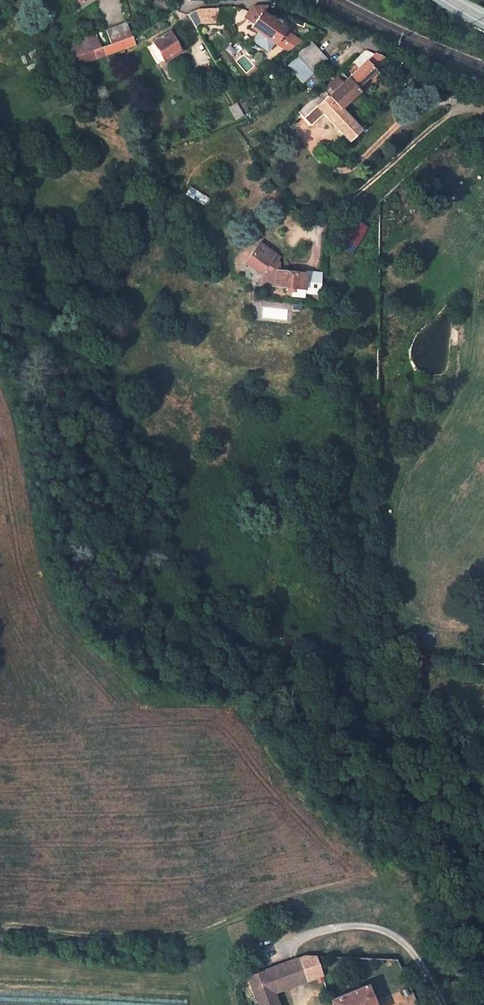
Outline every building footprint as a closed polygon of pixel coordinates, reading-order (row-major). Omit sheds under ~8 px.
[(250,27),(273,43),(283,28),(261,12),(265,6),(251,7),(244,17),(253,24),(250,27)] [(198,23),(217,22),(216,8),(198,9),(198,23)] [(107,30),(112,44),(131,37),(126,23),(107,30)] [(157,64),(179,51),(169,33),(152,43),(156,49),(150,52),(157,64)] [(94,35),(67,45),(72,57),(99,47),(94,35)] [(75,66),(131,45),(134,44),(131,37),(112,44),(72,58),(75,66)] [(326,59),(310,42),(296,55),(312,72),(326,59)] [(156,49),(152,43),(147,46),(150,52),(156,49)] [(359,68),(373,54),(364,50),(352,61),(359,68)] [(373,54),(359,68),(347,78),(355,88),(387,58),(377,54),(373,54)] [(328,96),(340,109),(359,91),(355,88),(347,78),(341,72),(323,90),(328,96)] [(303,118),(328,96),(323,90),(298,111),(303,118)] [(359,130),(352,122),(340,109),(328,96),(303,118),(310,125),(323,112),(339,131),(333,136),(341,145),(348,139),(348,140),(359,130)] [(228,107),(235,118),(242,115),(236,104),(228,107)] [(193,190),(189,197),(193,199),(197,192),(193,190)] [(193,199),(205,206),(209,199),(197,192),(193,199)] [(316,203),(309,208),(313,213),(320,208),(316,203)] [(355,221),(339,246),(350,253),(365,227),(355,221)] [(319,294),(321,273),(304,272),(304,274),(276,271),(277,265),(274,263),(277,258),(260,244),(245,263),(262,275),(261,285),(285,288),(284,291),(291,291),(290,296),(303,297),(303,293),(319,294)] [(297,958),(306,980),(316,977),(321,975),(314,956),(303,955),(297,958)] [(297,958),(264,969),(272,992),(306,980),(297,958)] [(257,1004),(277,1004),(272,992),(264,969),(246,975),(257,1004)] [(329,1000),(331,1004),(373,1004),(364,985),(329,1000)]
